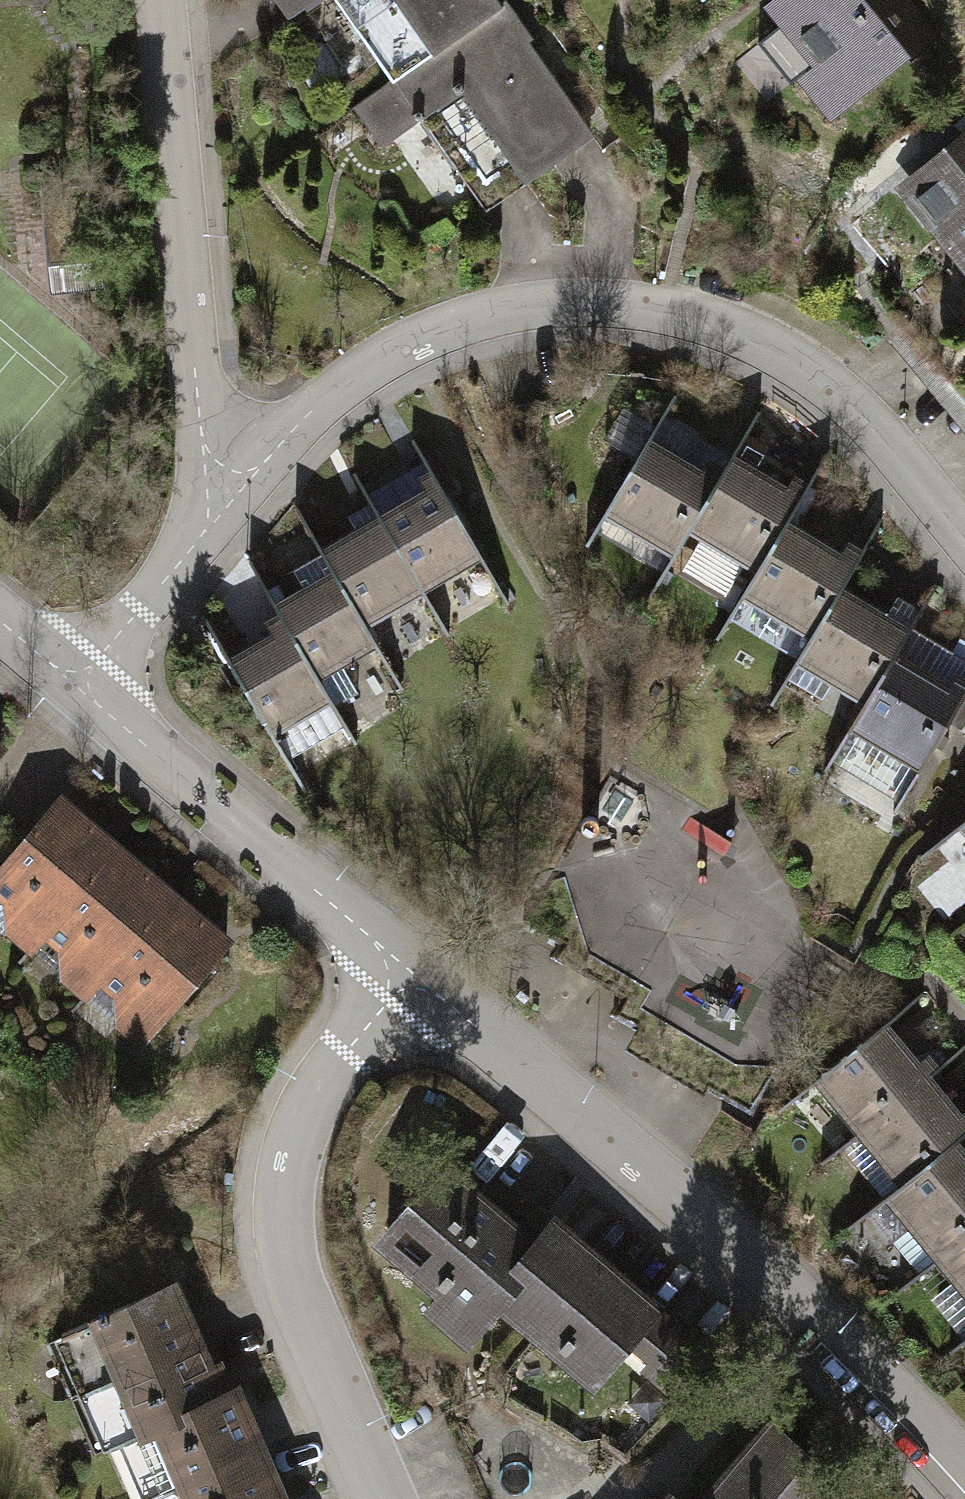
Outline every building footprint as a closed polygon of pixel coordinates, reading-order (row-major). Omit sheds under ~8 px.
[(289,18),(315,0),(277,0),(289,18)] [(461,32),(438,0),(336,0),(392,80),(461,32)] [(461,32),(500,4),(497,0),(438,0),(461,32)] [(902,0),(789,0),(779,8),(795,28),(771,47),(797,78),(821,59),(848,93),(926,30),(902,0)] [(500,4),(461,32),(553,164),(595,135),(502,3),(500,4)] [(392,80),(354,106),(382,146),(422,119),(486,211),(553,164),(461,32),(392,80)] [(911,190),(951,240),(964,240),(964,146),(911,190)] [(648,438),(604,512),(675,553),(689,530),(732,457),(695,436),(682,458),(648,438)] [(733,454),(732,457),(689,530),(758,570),(787,521),(802,495),(733,454)] [(402,502),(379,515),(424,591),(481,557),(425,459),(390,480),(402,502)] [(322,550),(324,554),(365,625),(424,591),(379,515),(372,503),(349,516),(357,530),(322,550)] [(856,561),(787,521),(758,570),(743,595),(812,635),(841,587),(856,561)] [(274,604),(286,624),(330,699),(334,707),(357,693),(342,667),(378,646),(365,625),(324,554),(293,571),(303,588),(274,604)] [(812,635),(797,661),(866,702),(895,653),(921,610),(896,595),(885,613),(841,587),(812,635)] [(286,624),(227,658),(271,733),(330,699),(286,624)] [(895,653),(866,702),(851,726),(922,768),(934,746),(951,744),(960,730),(948,723),(964,693),(964,666),(940,651),(928,672),(895,653)] [(56,801),(0,868),(0,889),(6,895),(8,927),(32,946),(47,929),(114,849),(56,801)] [(168,896),(114,849),(47,929),(62,942),(64,974),(87,993),(102,975),(168,896)] [(226,944),(168,896),(102,975),(118,988),(119,1020),(144,1041),(226,944)] [(926,1077),(883,1024),(817,1078),(860,1130),(926,1077)] [(860,1130),(903,1183),(954,1141),(964,1132),(964,1124),(926,1077),(860,1130)] [(903,1183),(888,1195),(912,1225),(893,1241),(920,1273),(939,1257),(964,1236),(964,1154),(954,1141),(903,1183)] [(535,1250),(444,1172),(386,1239),(478,1317),(497,1295),(592,1375),(650,1308),(554,1228),(535,1250)] [(939,1257),(964,1290),(964,1236),(939,1257)] [(62,1332),(87,1390),(194,1345),(169,1287),(62,1332)] [(703,1354),(676,1331),(648,1364),(675,1387),(703,1354)] [(125,1437),(217,1398),(194,1345),(87,1390),(110,1444),(125,1437)] [(125,1437),(148,1493),(254,1448),(231,1392),(217,1398),(125,1437)] [(838,1487),(771,1430),(712,1498),(828,1498),(838,1487)] [(151,1498),(276,1498),(254,1448),(148,1493),(151,1498)]
